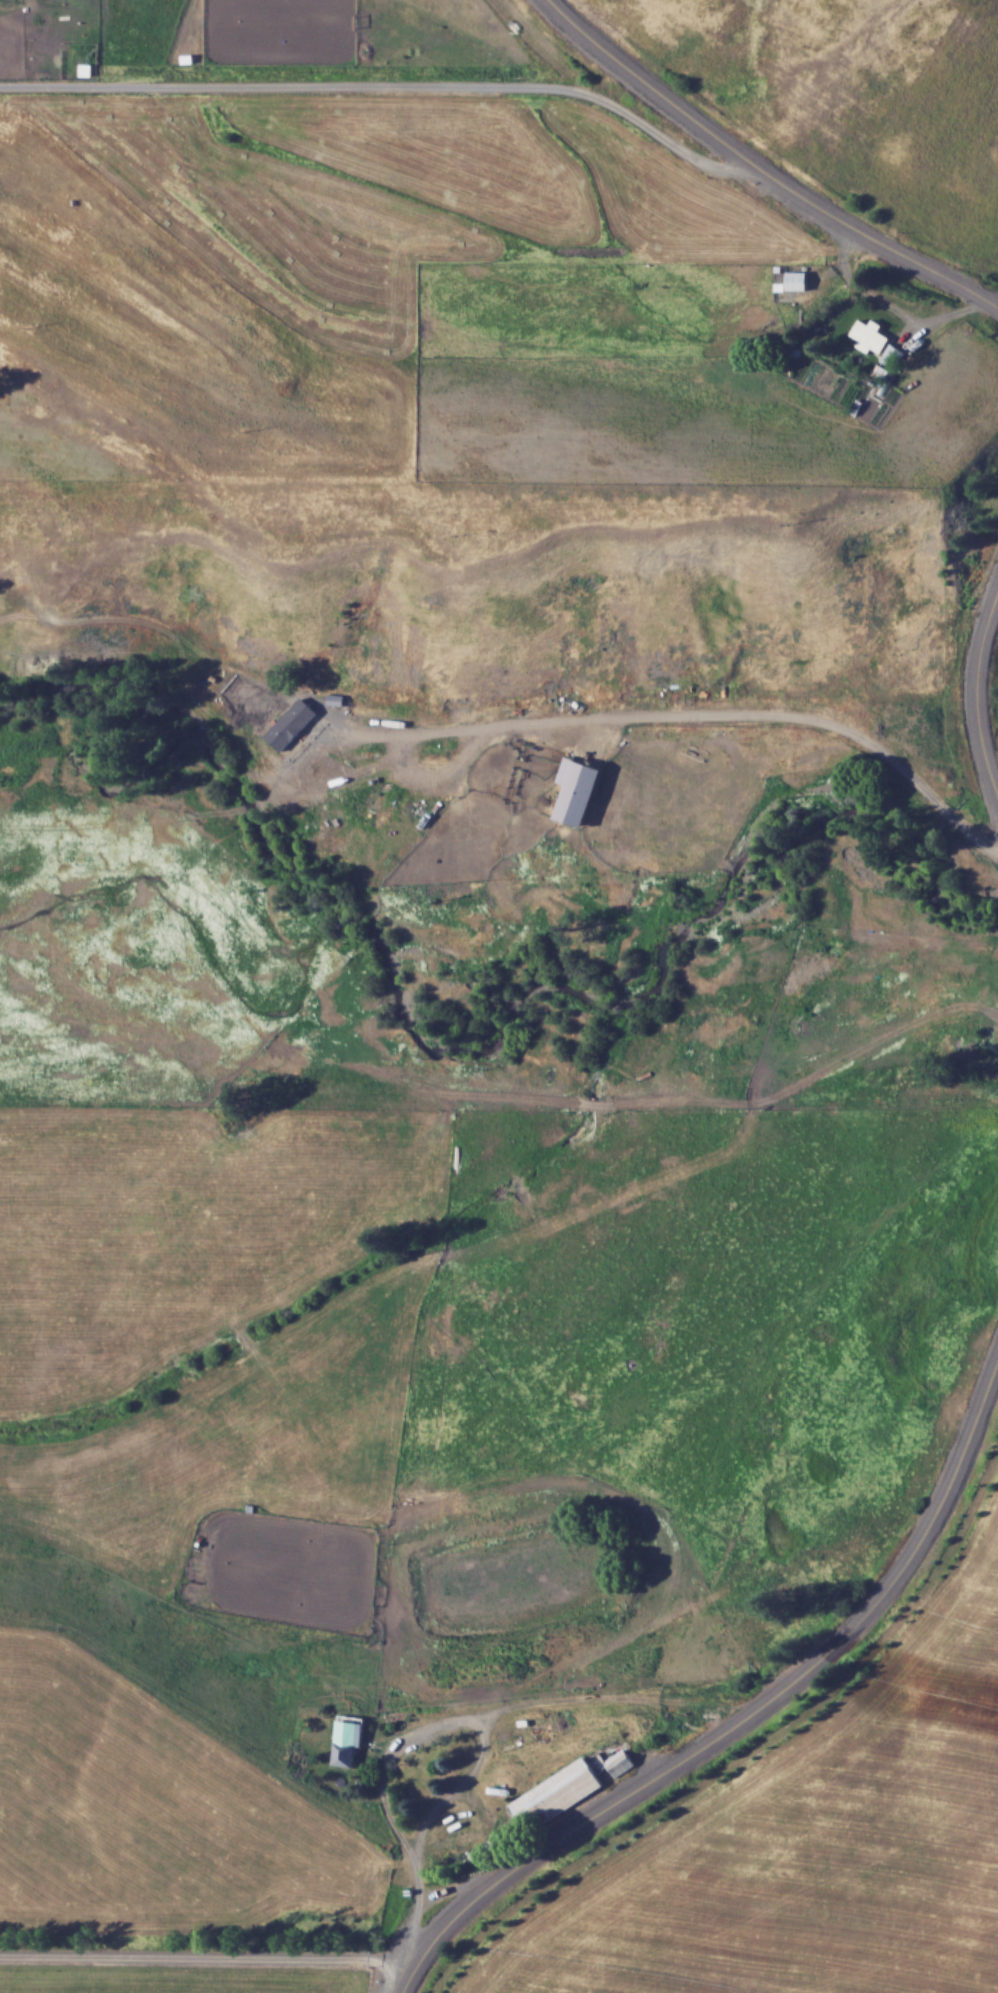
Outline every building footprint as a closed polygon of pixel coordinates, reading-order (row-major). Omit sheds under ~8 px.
[(808,291),(808,271),(787,271),(787,291),(808,291)] [(879,330),(883,325),(874,319),(869,325),(861,319),(849,334),(859,341),(856,345),(868,354),(872,349),(879,355),(891,339),(879,330)] [(896,369),(906,351),(890,343),(881,361),(896,369)] [(873,374),(886,382),(892,373),(879,364),(873,374)] [(392,823),(392,811),(368,811),(368,823),(392,823)] [(358,1766),(359,1719),(335,1718),(334,1765),(358,1766)] [(606,1788),(598,1773),(609,1767),(615,1776),(636,1765),(626,1747),(604,1758),(600,1750),(507,1800),(524,1831),(606,1788)]
